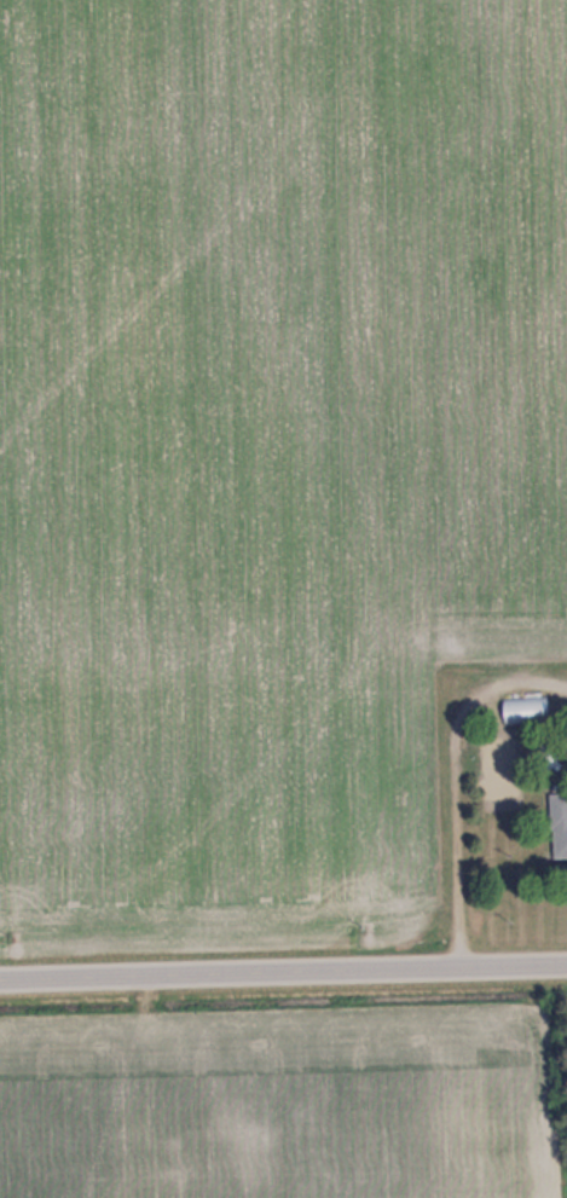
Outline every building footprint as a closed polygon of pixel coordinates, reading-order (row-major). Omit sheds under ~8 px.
[(502,696),(502,722),(546,722),(546,696),(502,696)] [(549,791),(549,857),(566,857),(566,790),(549,791)]
